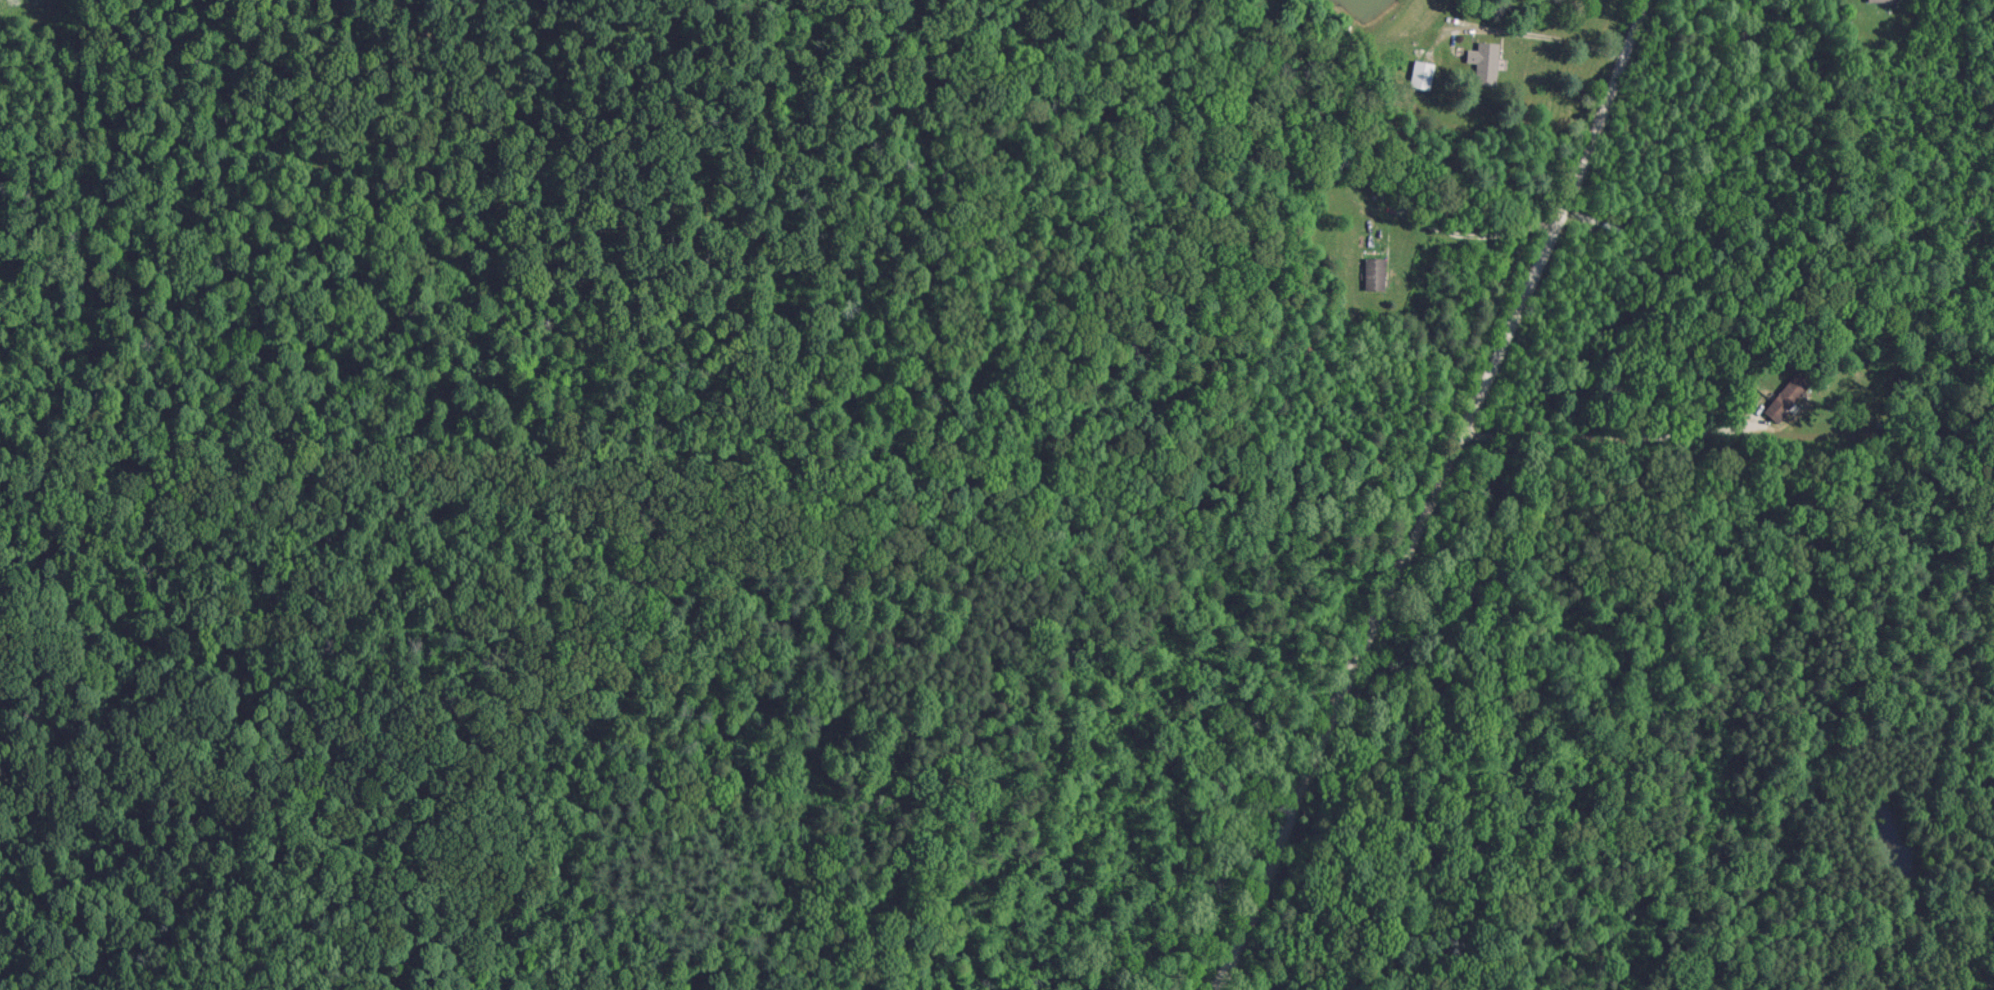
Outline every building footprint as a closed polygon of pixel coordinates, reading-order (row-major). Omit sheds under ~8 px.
[(1474,83),(1495,83),(1495,41),(1474,41),(1474,83)] [(1431,63),(1412,59),(1406,86),(1426,91),(1431,63)] [(1381,256),(1362,256),(1362,289),(1381,289),(1381,256)] [(1762,409),(1779,422),(1808,383),(1791,370),(1762,409)]
